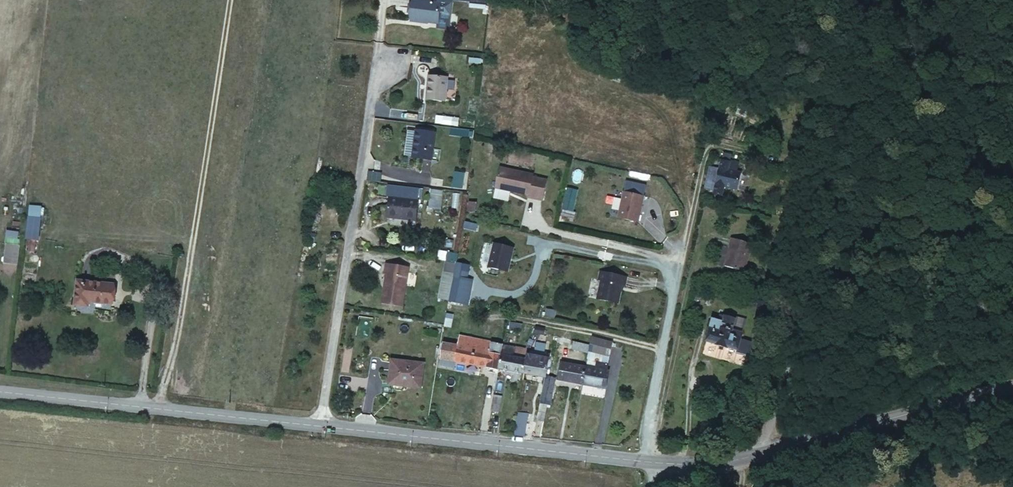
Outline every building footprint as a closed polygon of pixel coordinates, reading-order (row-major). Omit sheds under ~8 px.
[(441,2),(415,0),(412,19),(439,21),(441,2)] [(449,74),(431,72),(429,96),(446,98),(449,74)] [(433,132),(415,130),(411,155),(430,158),(433,132)] [(713,165),(707,189),(717,192),(725,158),(716,155),(713,165)] [(707,189),(713,165),(707,164),(702,189),(707,189)] [(499,167),(495,187),(528,194),(528,197),(542,199),(546,179),(532,176),(532,174),(499,167)] [(368,172),(367,181),(381,182),(381,173),(368,172)] [(452,187),(462,189),(465,174),(455,172),(452,187)] [(434,187),(413,184),(413,191),(428,192),(427,198),(433,198),(434,187)] [(566,188),(561,211),(573,213),(578,191),(566,188)] [(645,193),(625,188),(619,214),(640,219),(645,193)] [(419,198),(390,194),(388,215),(417,218),(419,198)] [(40,242),(42,207),(28,206),(26,241),(40,242)] [(476,231),(477,225),(465,223),(464,229),(476,231)] [(746,245),(727,240),(720,268),(739,273),(746,245)] [(490,242),(485,267),(506,271),(511,246),(490,242)] [(21,251),(6,249),(5,258),(20,260),(21,251)] [(468,264),(455,262),(448,300),(461,303),(468,264)] [(413,268),(391,264),(389,273),(391,273),(390,283),(391,283),(390,286),(389,286),(387,303),(407,306),(413,268)] [(627,275),(601,270),(599,278),(602,279),(598,297),(619,302),(623,283),(625,284),(627,275)] [(448,300),(452,279),(442,277),(438,299),(448,300)] [(114,293),(74,289),(71,314),(88,316),(88,311),(112,313),(114,293)] [(542,306),(540,315),(550,316),(552,308),(542,306)] [(735,316),(718,312),(716,317),(708,315),(702,339),(735,347),(734,351),(748,354),(752,339),(741,336),(743,330),(732,328),(735,316)] [(461,364),(497,371),(497,368),(501,344),(458,334),(456,343),(446,341),(442,360),(444,360),(461,364)] [(616,343),(593,338),(590,353),(613,357),(616,343)] [(588,344),(577,342),(576,349),(587,351),(588,344)] [(508,345),(501,344),(497,368),(524,373),(526,359),(511,356),(506,355),(507,346),(508,345)] [(551,361),(526,356),(526,359),(524,373),(547,378),(547,376),(551,361)] [(461,364),(444,360),(443,368),(460,371),(461,364)] [(423,365),(393,362),(392,383),(421,385),(423,365)] [(597,371),(586,368),(583,384),(606,389),(610,366),(598,363),(597,371)] [(583,384),(586,368),(566,364),(563,380),(583,384)] [(557,378),(547,376),(547,378),(541,404),(547,406),(551,407),(557,378)] [(500,397),(493,395),(491,411),(498,412),(500,397)] [(547,406),(541,404),(536,422),(543,423),(547,406)] [(516,418),(513,436),(524,437),(527,419),(516,418)]
